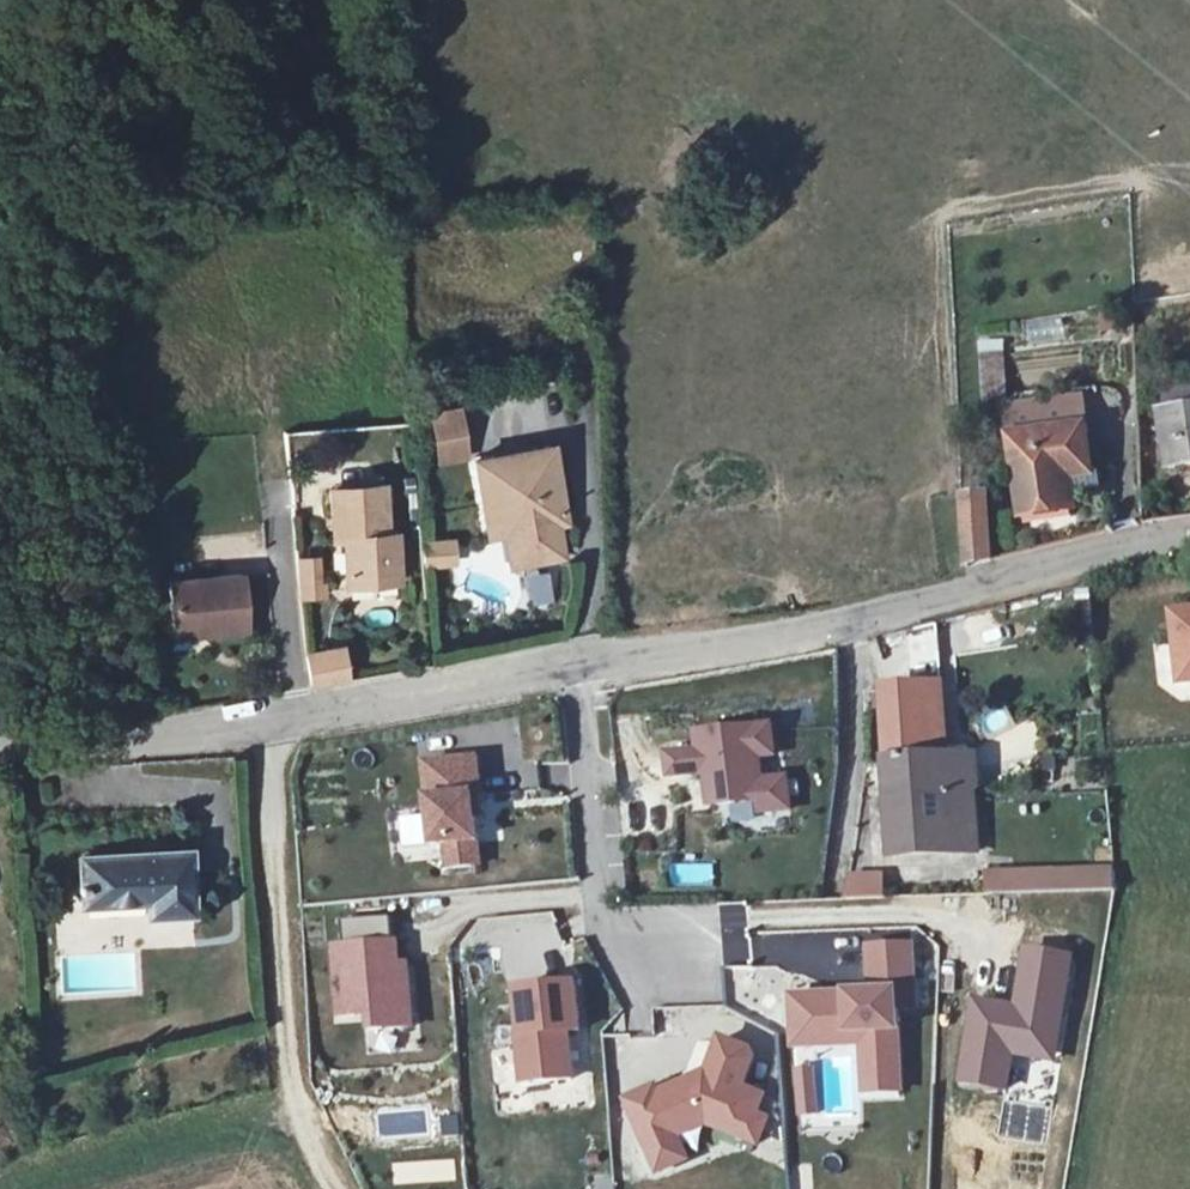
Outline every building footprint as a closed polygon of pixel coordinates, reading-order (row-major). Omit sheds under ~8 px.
[(1029,324),(1030,338),(1064,335),(1063,322),(1029,324)] [(1005,340),(978,342),(982,400),(1009,398),(1005,340)] [(461,408),(429,414),(439,466),(471,460),(461,408)] [(1167,418),(1173,472),(1189,470),(1189,416),(1167,418)] [(1088,424),(1010,434),(1021,508),(1098,497),(1088,424)] [(559,447),(475,461),(486,529),(520,524),(527,568),(562,563),(554,517),(569,514),(559,447)] [(374,580),(375,588),(400,587),(396,539),(387,539),(383,488),(331,492),(335,544),(345,543),(348,581),(374,580)] [(995,565),(996,497),(963,496),(963,564),(995,565)] [(458,543),(428,545),(430,569),(460,567),(458,543)] [(323,557),(296,559),(299,602),(326,601),(323,557)] [(549,574),(528,577),(533,607),(554,603),(549,574)] [(208,589),(236,585),(235,578),(206,581),(208,589)] [(374,580),(348,581),(348,590),(375,588),(374,580)] [(208,589),(206,581),(163,585),(169,642),(241,633),(236,585),(208,589)] [(1163,608),(1168,655),(1171,684),(1189,682),(1189,605),(1163,608)] [(341,650),(305,654),(309,686),(345,681),(341,650)] [(946,688),(889,691),(893,854),(981,852),(981,772),(946,765),(946,688)] [(766,782),(764,758),(779,756),(777,727),(702,735),(703,754),(672,757),(674,778),(711,774),(714,807),(764,802),(765,814),(794,811),(791,780),(766,782)] [(479,818),(477,801),(477,798),(485,797),(482,760),(428,765),(436,848),(448,847),(450,871),(484,867),(479,818)] [(398,823),(401,861),(435,859),(433,820),(398,823)] [(195,850),(82,860),(87,910),(149,905),(151,927),(201,923),(195,850)] [(852,875),(852,896),(884,896),(884,875),(852,875)] [(990,897),(1117,896),(1117,876),(990,876),(990,897)] [(333,951),(339,1021),(369,1018),(370,1030),(411,1026),(405,967),(394,968),(392,944),(389,921),(340,925),(342,951),(333,951)] [(405,967),(403,943),(392,944),(394,968),(405,967)] [(796,1035),(865,1032),(865,1044),(867,1083),(902,1082),(899,1009),(917,1009),(914,947),(872,949),(874,994),(795,997),(796,1035)] [(1006,1088),(1013,1052),(1041,1057),(1048,1014),(1062,1017),(1072,957),(1028,950),(1019,1002),(1022,1003),(1020,1011),(1005,1009),(1006,1005),(976,1000),(962,1080),(1006,1088)] [(519,992),(524,1039),(521,1040),(526,1087),(576,1082),(571,1036),(583,1034),(577,986),(519,992)] [(1054,1060),(1062,1017),(1048,1014),(1041,1057),(1054,1060)] [(797,1047),(865,1044),(865,1032),(796,1035),(797,1047)] [(763,1091),(740,1085),(750,1051),(722,1039),(704,1080),(692,1086),(686,1083),(660,1095),(658,1089),(629,1102),(649,1146),(678,1133),(679,1137),(709,1124),(762,1139),(769,1114),(757,1111),(763,1091)] [(867,1093),(902,1091),(902,1082),(867,1083),(867,1093)] [(661,1173),(690,1160),(679,1137),(678,1133),(649,1146),(661,1173)]
